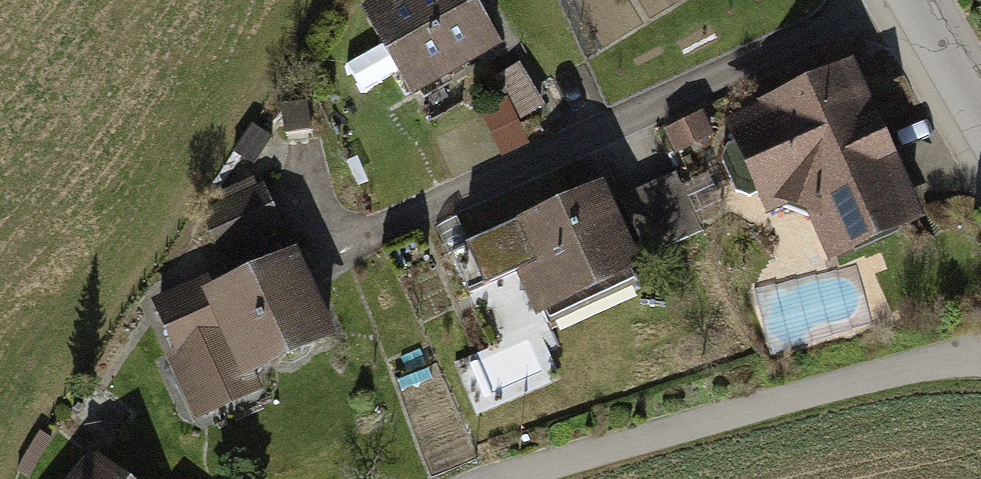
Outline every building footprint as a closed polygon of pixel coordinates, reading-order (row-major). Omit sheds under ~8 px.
[(356,12),(402,99),(496,49),(470,0),(378,0),(356,12)] [(825,262),(922,216),(849,62),(721,123),(764,214),(783,205),(804,213),(825,262)] [(517,64),(490,80),(516,123),(543,107),(517,64)] [(278,110),(280,144),(320,141),(318,108),(278,110)] [(674,154),(711,135),(700,112),(662,132),(674,154)] [(619,198),(646,253),(697,228),(670,173),(619,198)] [(511,270),(533,318),(543,313),(546,321),(634,280),(631,273),(641,268),(600,178),(462,242),(481,283),(511,270)] [(198,214),(212,255),(282,229),(267,189),(198,214)] [(159,358),(183,422),(258,393),(250,371),(334,338),(298,248),(150,306),(169,354),(159,358)] [(67,478),(117,478),(89,454),(67,478)]
